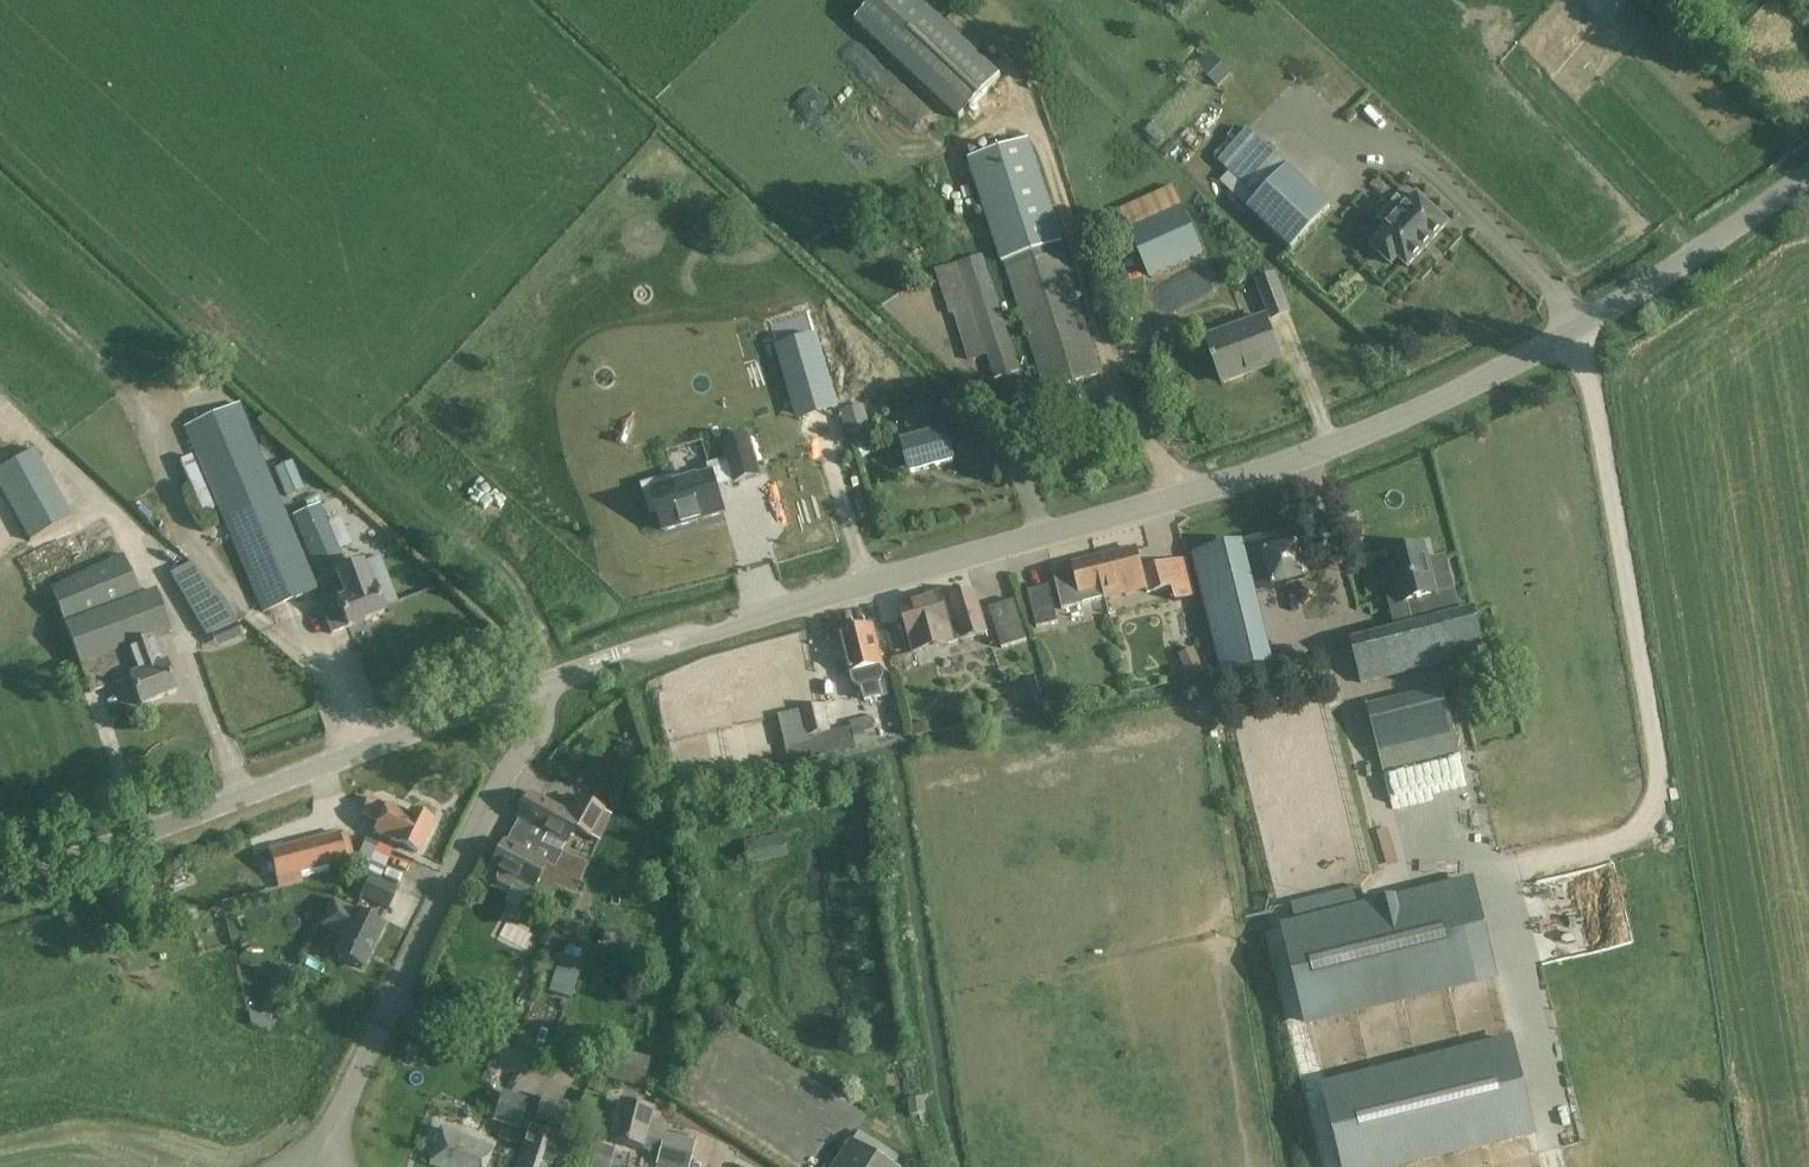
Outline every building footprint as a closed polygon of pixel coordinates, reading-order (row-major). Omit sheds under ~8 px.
[(918,0),(875,0),(855,21),(961,120),(1001,77),(918,0)] [(1579,2),(1606,26),(1630,0),(1582,0),(1579,2)] [(1213,59),(1201,71),(1218,88),(1230,76),(1213,59)] [(1158,145),(1166,138),(1152,125),(1145,132),(1158,145)] [(1248,208),(1291,250),(1332,208),(1252,132),(1237,148),(1234,146),(1230,151),(1229,150),(1221,159),(1260,196),(1248,208)] [(1102,376),(1028,143),(970,161),(1044,394),(1102,376)] [(1204,254),(1174,187),(1119,211),(1149,279),(1204,254)] [(1409,267),(1408,267),(1424,250),(1425,250),(1432,242),(1447,225),(1448,226),(1449,224),(1448,223),(1447,224),(1417,196),(1407,207),(1398,198),(1378,219),(1387,228),(1371,246),(1391,265),(1398,258),(1407,267),(1408,268),(1409,267)] [(1019,367),(983,255),(935,270),(949,316),(954,316),(969,362),(987,357),(995,380),(1017,374),(1017,370),(1019,367)] [(1292,314),(1276,274),(1255,282),(1271,322),(1292,314)] [(1281,363),(1265,318),(1207,339),(1223,384),(1281,363)] [(814,335),(778,345),(796,414),(833,404),(814,335)] [(990,436),(949,396),(940,407),(962,425),(948,442),(970,460),(990,436)] [(318,590),(240,404),(183,428),(262,614),(318,590)] [(842,413),(849,435),(868,429),(862,407),(842,413)] [(934,437),(927,411),(906,417),(913,442),(904,445),(912,473),(952,462),(945,434),(934,437)] [(663,536),(724,518),(722,513),(715,488),(733,484),(735,488),(759,482),(749,442),(724,449),(729,466),(705,472),(706,478),(673,487),(671,481),(638,490),(646,519),(658,516),(663,536)] [(34,450),(0,469),(0,489),(29,542),(72,518),(34,450)] [(213,509),(190,457),(179,461),(202,514),(213,509)] [(303,489),(291,461),(276,468),(287,495),(303,489)] [(347,569),(320,504),(292,516),(321,584),(336,578),(344,598),(321,607),(331,635),(384,615),(373,587),(372,587),(363,563),(347,569)] [(1293,533),(1246,544),(1258,590),(1304,579),(1293,533)] [(1193,557),(1222,675),(1269,663),(1240,546),(1193,557)] [(1137,549),(1096,560),(1105,598),(1146,587),(1148,593),(1152,592),(1152,594),(1173,589),(1176,602),(1189,599),(1179,560),(1142,571),(1137,549)] [(1353,643),(1363,685),(1485,653),(1474,611),(1460,615),(1454,592),(1438,596),(1426,549),(1406,554),(1403,552),(1398,553),(1396,556),(1391,558),(1395,572),(1382,576),(1391,610),(1421,602),(1427,624),(1353,643)] [(165,664),(164,665),(155,641),(173,634),(157,590),(141,596),(123,554),(51,588),(65,624),(81,668),(80,669),(89,695),(130,680),(140,707),(176,694),(165,664)] [(1105,598),(1096,560),(1073,565),(1073,567),(1053,572),(1062,609),(1084,604),(1084,603),(1105,598)] [(226,602),(191,562),(170,573),(206,636),(239,622),(226,602)] [(1049,586),(1028,592),(1037,628),(1058,623),(1049,586)] [(988,634),(976,593),(943,603),(941,594),(902,605),(916,655),(988,634)] [(1028,641),(1015,600),(990,608),(1003,649),(1028,641)] [(884,677),(882,667),(883,666),(873,627),(842,635),(855,685),(862,690),(879,686),(884,677)] [(1193,650),(1180,656),(1188,675),(1201,670),(1193,650)] [(1050,700),(1042,677),(1029,682),(1036,704),(1050,700)] [(1461,755),(1444,687),(1367,706),(1384,774),(1461,755)] [(826,705),(787,713),(797,760),(856,747),(851,728),(832,732),(826,705)] [(876,742),(871,717),(850,721),(851,728),(856,747),(876,742)] [(913,737),(929,733),(926,717),(910,720),(913,737)] [(520,808),(522,809),(517,817),(547,834),(566,844),(574,829),(599,842),(612,817),(578,798),(569,814),(530,793),(529,796),(526,795),(523,796),(519,804),(520,808)] [(408,815),(388,805),(369,797),(359,814),(379,823),(375,833),(420,854),(434,823),(409,811),(408,815)] [(354,857),(348,834),(340,836),(339,832),(268,850),(278,890),(303,884),(301,875),(347,863),(346,859),(354,857)] [(541,845),(561,853),(566,844),(547,834),(541,845)] [(745,843),(750,865),(789,857),(784,835),(745,843)] [(352,867),(380,878),(391,852),(364,840),(352,867)] [(547,865),(503,842),(491,866),(500,871),(496,878),(497,884),(509,890),(513,888),(545,905),(554,888),(574,898),(589,865),(561,853),(552,869),(546,866),(547,865)] [(398,889),(371,876),(361,898),(387,911),(398,889)] [(1473,980),(1450,886),(1280,928),(1304,1022),(1473,980)] [(385,925),(333,901),(321,927),(342,938),(333,956),(363,970),(385,925)] [(549,925),(560,931),(567,917),(555,911),(549,925)] [(582,951),(565,945),(562,955),(552,952),(538,988),(571,998),(582,962),(579,961),(582,951)] [(288,985),(295,970),(282,964),(275,979),(288,985)] [(246,1023),(266,1031),(271,1021),(250,1012),(246,1023)] [(1536,1136),(1512,1037),(1320,1084),(1340,1166),(1410,1166),(1536,1136)] [(650,1060),(613,1050),(605,1078),(642,1089),(650,1060)] [(530,1100),(503,1091),(492,1121),(519,1131),(530,1100)] [(542,1096),(539,1106),(531,1103),(523,1128),(530,1131),(518,1166),(550,1166),(551,1163),(560,1166),(570,1132),(562,1130),(563,1124),(562,1124),(569,1105),(542,1096)] [(620,1103),(610,1141),(643,1150),(643,1149),(662,1154),(659,1166),(661,1166),(689,1166),(696,1141),(668,1134),(667,1136),(647,1130),(652,1112),(620,1103)] [(440,1129),(428,1164),(438,1166),(485,1166),(492,1147),(440,1129)] [(836,1166),(893,1166),(854,1141),(836,1166)] [(597,1145),(591,1166),(610,1166),(615,1149),(597,1145)]
